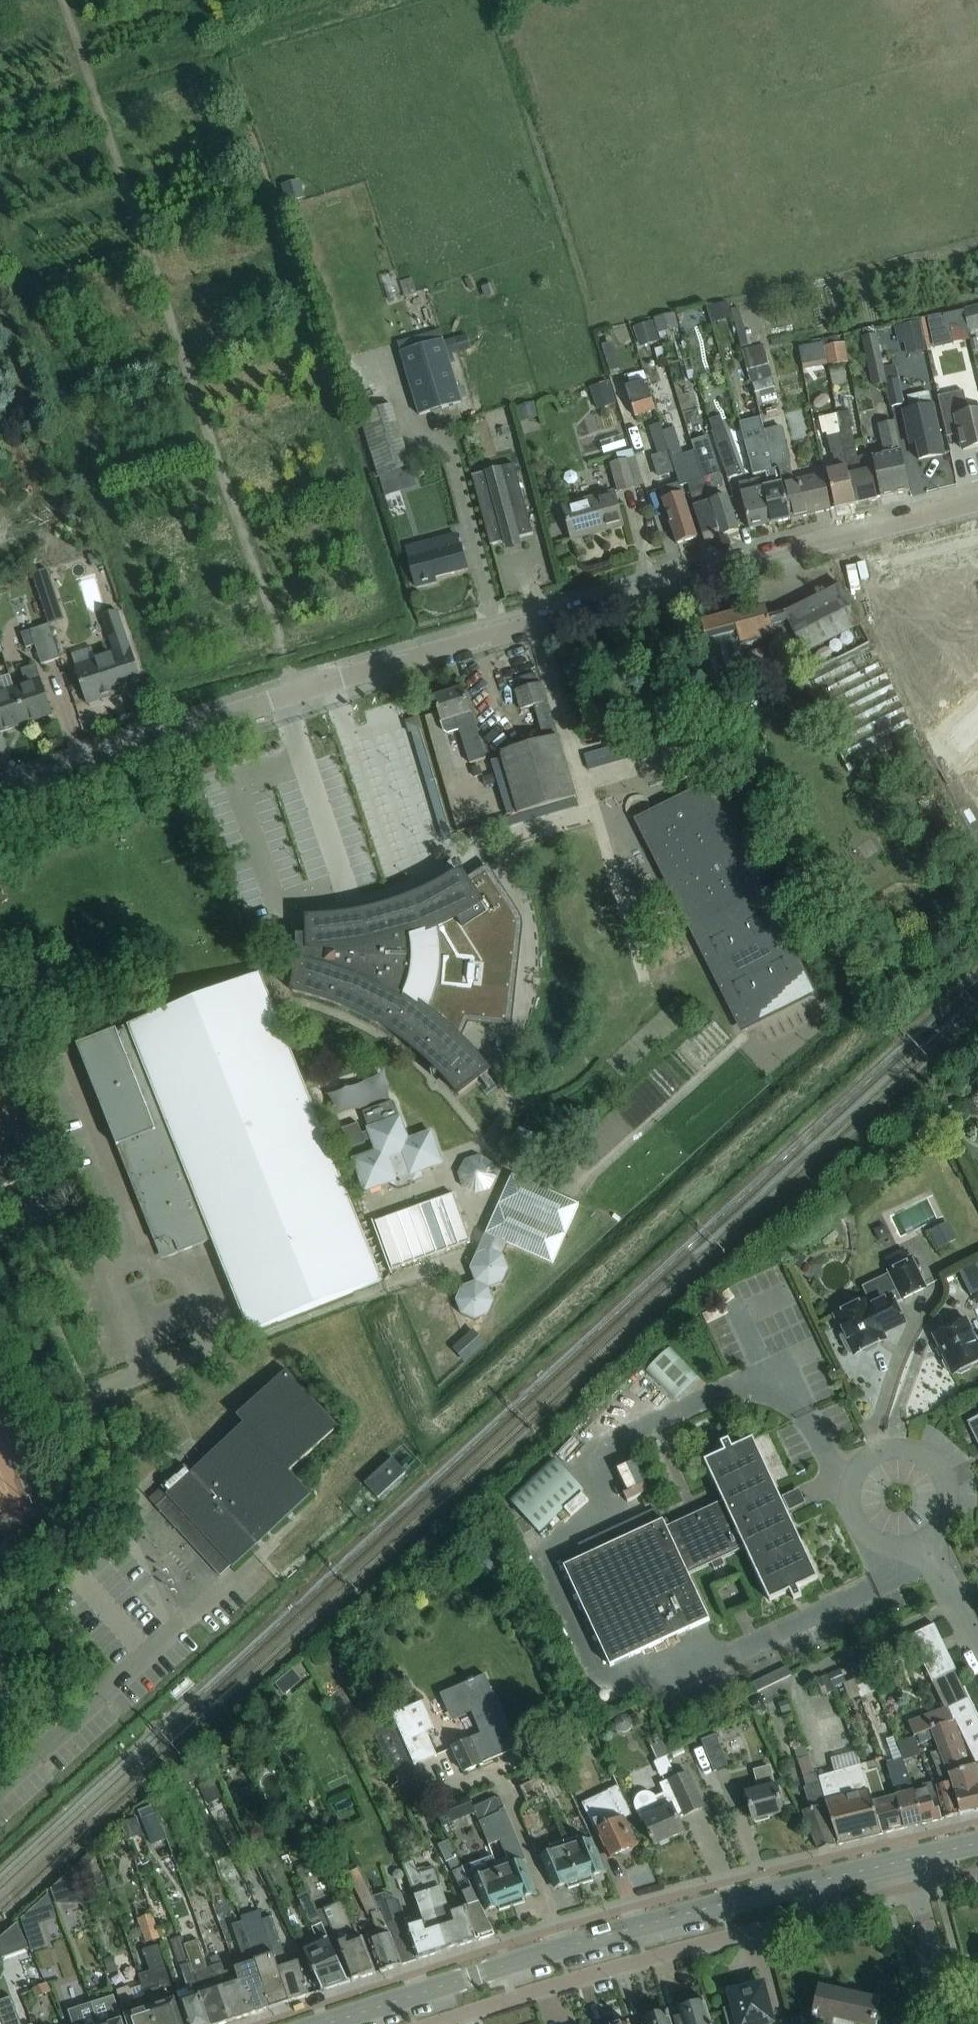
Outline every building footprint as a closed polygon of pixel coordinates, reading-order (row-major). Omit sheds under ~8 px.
[(741,349),(730,310),(729,310),(727,302),(717,305),(716,301),(706,304),(712,325),(731,319),(740,349),(741,349)] [(697,306),(677,311),(681,327),(701,321),(697,306)] [(963,310),(967,331),(977,328),(977,307),(963,310)] [(771,376),(764,354),(761,344),(750,347),(738,308),(730,310),(741,349),(740,349),(750,383),(771,376)] [(967,331),(963,310),(942,315),(945,324),(949,327),(955,325),(956,328),(962,332),(967,331)] [(674,313),(653,318),(657,333),(678,328),(674,313)] [(652,321),(633,327),(639,348),(658,341),(652,321)] [(925,351),(919,321),(894,326),(898,344),(904,343),(906,355),(925,351)] [(874,327),(862,330),(864,337),(861,338),(872,387),(885,384),(884,381),(886,380),(874,327)] [(891,350),(887,328),(877,329),(880,352),(891,350)] [(396,343),(418,415),(460,403),(438,330),(396,343)] [(970,340),(972,352),(977,350),(977,347),(976,338),(970,340)] [(802,370),(827,365),(822,343),(798,348),(802,370)] [(822,343),(827,365),(828,365),(828,366),(848,363),(844,343),(823,347),(823,343),(822,343)] [(661,344),(653,346),(657,361),(665,359),(661,344)] [(384,358),(384,348),(362,348),(363,359),(384,358)] [(939,352),(924,359),(930,370),(944,363),(939,352)] [(367,368),(370,379),(387,375),(385,364),(367,368)] [(655,410),(649,391),(643,371),(624,377),(627,387),(626,387),(635,416),(655,410)] [(771,377),(752,383),(758,405),(777,399),(771,377)] [(886,380),(884,381),(885,384),(890,407),(904,404),(897,378),(886,380)] [(589,387),(597,409),(616,403),(608,381),(589,387)] [(942,418),(946,437),(959,434),(963,450),(977,446),(977,411),(968,414),(963,391),(937,397),(942,418)] [(943,454),(933,406),(931,406),(928,392),(908,396),(911,410),(903,412),(909,437),(914,436),(919,458),(918,458),(918,460),(943,454)] [(392,405),(358,415),(377,477),(411,467),(392,405)] [(876,500),(870,470),(867,456),(856,458),(850,429),(853,428),(849,412),(836,414),(839,432),(840,434),(846,467),(855,504),(876,500)] [(751,428),(741,430),(744,440),(745,446),(752,476),(766,473),(769,487),(763,488),(771,524),(790,519),(778,470),(774,471),(765,435),(764,435),(760,421),(757,419),(752,420),(750,424),(751,428)] [(883,452),(867,456),(870,470),(876,500),(904,493),(909,492),(893,421),(877,425),(883,452)] [(659,424),(649,428),(656,450),(658,455),(668,452),(661,432),(659,424)] [(617,443),(640,437),(637,426),(614,432),(617,443)] [(765,431),(765,435),(774,471),(778,470),(790,519),(831,510),(826,490),(823,475),(795,481),(793,482),(790,467),(791,466),(782,427),(765,431)] [(724,428),(712,432),(727,478),(740,474),(724,428)] [(835,509),(855,504),(846,467),(840,434),(826,437),(830,454),(833,453),(836,470),(827,472),(835,509)] [(690,442),(693,451),(721,537),(738,531),(727,497),(720,499),(715,483),(722,480),(708,436),(690,442)] [(642,484),(631,449),(616,454),(618,462),(611,464),(618,491),(642,484)] [(705,542),(721,537),(693,451),(670,458),(673,468),(674,468),(679,483),(678,483),(679,487),(687,484),(705,542)] [(504,544),(519,540),(518,537),(532,534),(514,464),(471,476),(490,545),(504,541),(504,544)] [(771,524),(763,488),(761,489),(759,480),(739,484),(749,529),(771,524)] [(696,538),(679,487),(678,483),(659,489),(677,544),(696,538)] [(613,492),(594,497),(562,506),(566,521),(572,540),(573,540),(571,535),(599,527),(601,532),(623,526),(613,492)] [(439,552),(427,555),(409,560),(416,588),(435,583),(434,578),(467,569),(461,550),(460,546),(457,535),(436,540),(439,552)] [(103,550),(88,554),(91,563),(97,566),(107,562),(103,550)] [(871,645),(849,602),(840,585),(783,613),(768,618),(765,608),(734,617),(733,613),(701,622),(706,640),(698,643),(710,687),(748,677),(740,647),(780,636),(802,680),(848,772),(917,738),(871,645)] [(34,629),(44,625),(39,609),(29,612),(34,629)] [(92,648),(72,654),(76,667),(74,667),(80,685),(86,704),(103,698),(102,696),(141,684),(142,685),(143,685),(136,666),(131,649),(129,649),(117,611),(102,616),(115,654),(96,660),(92,648)] [(49,625),(50,625),(49,624),(48,624),(48,625),(44,626),(44,625),(34,629),(21,633),(26,648),(35,645),(41,665),(60,659),(49,625)] [(14,643),(10,631),(0,634),(0,648),(14,643)] [(14,690),(25,724),(52,715),(36,665),(21,669),(26,686),(14,690)] [(575,797),(547,702),(542,682),(515,690),(520,710),(534,706),(544,740),(500,753),(518,814),(575,797)] [(14,690),(2,694),(0,686),(0,732),(25,724),(14,690)] [(485,759),(463,689),(433,698),(443,731),(447,734),(459,730),(470,763),(485,759)] [(409,732),(420,729),(416,718),(405,722),(409,732)] [(601,761),(631,760),(630,736),(600,736),(601,761)] [(633,758),(629,772),(657,780),(661,767),(633,758)] [(282,796),(267,798),(277,902),(296,900),(294,880),(315,878),(311,841),(301,842),(296,798),(316,796),(313,764),(265,769),(266,781),(281,779),(282,796)] [(704,791),(640,824),(694,931),(758,898),(704,791)] [(481,904),(460,872),(442,884),(414,897),(386,907),(357,914),(327,918),(308,919),(308,949),(316,949),(315,966),(299,962),(293,992),(312,996),(341,1006),(368,1019),(394,1034),(418,1053),(439,1072),(459,1094),(487,1071),(466,1045),(453,1033),(458,1023),(462,1012),(466,1002),(471,980),(472,974),(472,957),(471,935),(469,924),(466,913),(481,904)] [(231,985),(95,1038),(77,1046),(154,1243),(161,1240),(163,1245),(171,1249),(176,1247),(179,1253),(212,1240),(249,1333),(278,1322),(353,1292),(381,1281),(260,973),(231,985)] [(533,989),(505,993),(509,1020),(537,1016),(533,989)] [(0,1007),(0,1020),(2,1026),(14,1022),(7,1004),(0,1007)] [(374,1150),(351,1158),(364,1193),(389,1184),(402,1190),(412,1186),(417,1174),(444,1164),(432,1130),(409,1138),(401,1115),(399,1116),(394,1101),(363,1112),(368,1127),(366,1128),(374,1150)] [(21,1180),(0,1125),(0,1189),(21,1180)] [(474,1193),(489,1189),(496,1175),(491,1161),(478,1154),(463,1158),(456,1172),(461,1186),(474,1193)] [(485,1234),(552,1264),(578,1205),(512,1175),(485,1234)] [(400,1213),(375,1222),(392,1269),(470,1242),(453,1195),(400,1213)] [(949,1225),(931,1234),(938,1248),(955,1239),(949,1225)] [(461,1314),(474,1319),(488,1314),(494,1301),(489,1287),(503,1282),(509,1269),(503,1255),(490,1249),(476,1254),(471,1268),(475,1281),(462,1287),(456,1300),(461,1314)] [(916,1269),(912,1260),(888,1272),(898,1292),(891,1295),(891,1294),(864,1307),(862,1302),(852,1306),(834,1315),(842,1332),(840,1337),(847,1350),(852,1352),(853,1355),(861,1351),(866,1353),(876,1348),(877,1343),(878,1343),(875,1337),(904,1323),(894,1302),(901,1298),(901,1299),(925,1287),(916,1269)] [(970,1295),(977,1291),(977,1264),(959,1273),(970,1295)] [(932,1335),(939,1348),(940,1347),(944,1354),(942,1355),(944,1358),(942,1362),(945,1369),(950,1371),(952,1374),(956,1372),(960,1374),(970,1369),(971,1365),(977,1362),(977,1336),(975,1338),(966,1319),(951,1326),(932,1335)] [(234,1437),(154,1512),(214,1575),(294,1500),(275,1479),(328,1429),(277,1374),(223,1425),(234,1437)] [(970,1424),(970,1425),(971,1424),(977,1438),(977,1420),(970,1424)] [(781,1500),(776,1489),(752,1438),(732,1448),(728,1439),(720,1443),(724,1452),(704,1461),(722,1501),(666,1527),(688,1574),(744,1548),(769,1601),(789,1591),(793,1600),(801,1596),(797,1588),(818,1578),(786,1510),(797,1505),(792,1495),(781,1500)] [(378,1498),(405,1473),(391,1458),(364,1483),(378,1498)] [(554,1526),(600,1484),(578,1460),(531,1502),(554,1526)] [(688,1574),(666,1527),(663,1521),(584,1557),(580,1549),(559,1559),(610,1667),(709,1620),(688,1574)] [(278,1559),(271,1565),(285,1583),(293,1577),(278,1559)] [(940,1751),(949,1778),(959,1815),(977,1810),(977,1716),(956,1670),(933,1623),(910,1635),(945,1708),(908,1722),(913,1736),(917,1735),(932,1730),(935,1737),(940,1751)] [(866,1659),(849,1666),(857,1686),(873,1679),(866,1659)] [(294,1686),(315,1675),(308,1662),(287,1673),(294,1686)] [(845,1681),(840,1670),(828,1675),(833,1686),(845,1681)] [(495,1694),(493,1694),(485,1675),(474,1680),(473,1678),(466,1680),(467,1682),(440,1694),(445,1706),(467,1696),(483,1734),(453,1747),(463,1772),(518,1749),(495,1694)] [(422,1702),(392,1715),(414,1765),(436,1755),(426,1732),(433,1729),(422,1702)] [(614,1721),(614,1724),(614,1725),(615,1728),(617,1730),(619,1732),(622,1732),(624,1732),(626,1732),(628,1730),(630,1728),(631,1727),(631,1725),(631,1722),(630,1719),(629,1718),(627,1716),(624,1715),(621,1715),(618,1716),(615,1719),(614,1721)] [(377,1741),(396,1731),(395,1729),(391,1730),(386,1719),(370,1726),(377,1741)] [(882,1834),(859,1765),(835,1772),(820,1730),(804,1736),(818,1777),(826,1802),(825,1802),(839,1845),(882,1834)] [(920,1743),(935,1737),(932,1730),(917,1735),(920,1743)] [(396,1731),(377,1741),(401,1794),(412,1789),(407,1778),(411,1771),(414,1769),(396,1731)] [(728,1766),(715,1734),(700,1740),(713,1772),(728,1766)] [(910,1757),(919,1754),(913,1737),(904,1741),(910,1757)] [(657,1743),(650,1746),(657,1760),(665,1757),(666,1756),(669,1755),(662,1741),(657,1743)] [(673,1768),(686,1764),(681,1748),(668,1752),(673,1768)] [(949,1778),(940,1751),(930,1754),(942,1784),(937,1785),(940,1799),(944,1818),(959,1815),(949,1778)] [(654,1762),(652,1762),(659,1778),(672,1772),(666,1756),(665,1757),(657,1760),(654,1762)] [(819,1798),(823,1797),(815,1774),(814,1774),(808,1756),(796,1759),(806,1787),(803,1788),(811,1809),(802,1812),(818,1850),(835,1846),(819,1798)] [(562,1778),(554,1759),(533,1769),(538,1779),(542,1787),(562,1778)] [(913,1791),(914,1791),(903,1760),(886,1765),(896,1796),(904,1828),(921,1824),(913,1791)] [(904,1828),(896,1796),(886,1798),(877,1769),(868,1771),(865,1763),(859,1765),(882,1834),(904,1828)] [(783,1813),(778,1793),(776,1785),(773,1786),(768,1767),(754,1771),(759,1790),(746,1793),(753,1820),(783,1813)] [(635,1799),(634,1803),(642,1820),(643,1820),(647,1827),(655,1845),(684,1832),(675,1814),(674,1811),(682,1808),(685,1815),(703,1807),(687,1772),(660,1784),(664,1793),(655,1797),(654,1795),(650,1792),(645,1792),(641,1792),(637,1795),(635,1799)] [(542,1787),(538,1779),(519,1787),(527,1803),(545,1795),(542,1787)] [(913,1791),(921,1824),(941,1819),(935,1791),(930,1793),(927,1783),(922,1785),(923,1789),(914,1791),(913,1791)] [(635,1847),(626,1829),(621,1818),(631,1814),(618,1787),(609,1791),(611,1796),(586,1807),(610,1858),(635,1847)] [(442,1827),(474,1813),(472,1808),(474,1807),(469,1796),(451,1804),(436,1811),(442,1827)] [(495,1865),(511,1907),(524,1903),(523,1899),(533,1895),(520,1862),(525,1860),(505,1810),(499,1798),(495,1800),(494,1798),(474,1807),(472,1808),(474,1813),(488,1846),(500,1841),(508,1859),(495,1864),(496,1865),(495,1865)] [(151,1807),(139,1812),(142,1820),(141,1820),(152,1846),(165,1841),(151,1807)] [(316,1816),(314,1823),(317,1831),(325,1833),(332,1829),(334,1822),(331,1815),(323,1812),(316,1816)] [(136,1819),(121,1824),(127,1841),(142,1836),(136,1819)] [(563,1842),(580,1885),(593,1881),(592,1877),(602,1874),(588,1840),(579,1843),(577,1837),(563,1842)] [(482,1909),(468,1880),(462,1868),(449,1840),(438,1845),(446,1862),(447,1861),(466,1899),(468,1907),(465,1907),(476,1941),(495,1935),(482,1909)] [(568,1889),(580,1885),(563,1842),(549,1846),(551,1852),(542,1855),(556,1888),(567,1885),(568,1889)] [(495,1865),(491,1857),(462,1868),(468,1880),(482,1909),(486,1907),(487,1911),(498,1907),(499,1911),(511,1907),(495,1865)] [(476,1941),(465,1907),(450,1912),(442,1888),(441,1888),(435,1868),(435,1869),(434,1866),(425,1869),(425,1867),(417,1869),(413,1860),(403,1864),(414,1891),(424,1887),(426,1893),(429,1892),(448,1950),(476,1941)] [(296,1867),(299,1876),(309,1872),(305,1863),(296,1867)] [(372,1898),(363,1881),(357,1868),(348,1873),(368,1915),(371,1914),(376,1929),(366,1933),(380,1973),(402,1965),(401,1965),(389,1935),(372,1898)] [(267,1890),(278,1885),(272,1870),(261,1875),(267,1890)] [(386,1893),(372,1898),(389,1935),(401,1965),(417,1959),(418,1960),(448,1950),(429,1892),(426,1893),(424,1887),(414,1891),(415,1896),(421,1915),(405,1921),(399,1900),(389,1903),(386,1893)] [(48,1894),(34,1907),(39,1923),(56,1918),(48,1894)] [(348,1983),(340,1965),(308,1896),(299,1901),(319,1944),(303,1951),(322,1991),(348,1983)] [(351,1982),(376,1974),(363,1938),(359,1939),(341,1901),(322,1909),(351,1982)] [(255,1928),(263,1926),(259,1911),(250,1915),(255,1928)] [(280,1976),(289,2002),(309,1995),(297,1957),(286,1961),(272,1916),(262,1920),(259,1911),(263,1926),(264,1925),(273,1953),(272,1953),(280,1976)] [(137,1919),(145,1943),(160,1938),(152,1914),(137,1919)] [(249,2015),(269,2009),(258,1975),(248,1946),(240,1922),(232,1925),(245,1965),(234,1968),(238,1982),(249,2015)] [(280,1976),(272,1953),(254,1959),(242,1922),(240,1922),(248,1946),(258,1975),(269,2009),(289,2002),(280,1976)] [(212,1966),(202,1970),(193,1955),(187,1935),(180,1937),(192,1973),(209,2023),(222,2023),(229,2021),(219,1988),(212,1966)] [(180,1937),(179,1938),(178,1936),(171,1938),(180,1966),(187,1989),(177,1993),(187,2023),(209,2023),(192,1973),(180,1937)] [(206,1948),(211,1964),(223,1960),(217,1944),(206,1948)] [(154,2023),(183,2023),(164,1967),(158,1946),(143,1950),(150,1971),(137,1975),(145,1997),(154,2023)] [(221,1963),(212,1966),(219,1988),(229,2021),(249,2015),(238,1982),(234,1969),(224,1972),(221,1963)] [(31,1990),(35,1998),(50,1991),(46,1983),(31,1990)] [(734,2008),(724,2010),(728,2023),(770,2023),(770,2022),(771,2022),(767,2005),(762,1985),(730,1993),(734,2008)] [(145,1997),(134,2000),(131,1990),(127,1987),(116,1990),(127,2023),(154,2023),(145,1997)] [(791,2021),(792,2023),(831,2023),(832,2017),(862,2023),(872,2023),(873,2021),(875,2021),(875,2018),(874,2018),(878,2001),(860,1997),(859,2002),(837,1997),(838,1992),(821,1988),(817,2008),(815,2014),(814,2013),(814,2014),(791,2021)] [(103,2000),(91,2005),(97,2023),(123,2023),(114,1997),(103,2000)] [(11,1998),(0,2002),(0,2017),(0,2018),(0,2019),(2,2023),(21,2023),(11,1998)] [(704,2000),(677,2008),(681,2018),(675,2020),(677,2023),(711,2023),(704,2000)] [(91,2005),(68,2012),(72,2023),(97,2023),(91,2005)] [(668,2014),(667,2015),(666,2012),(639,2020),(640,2023),(672,2023),(668,2014)]
